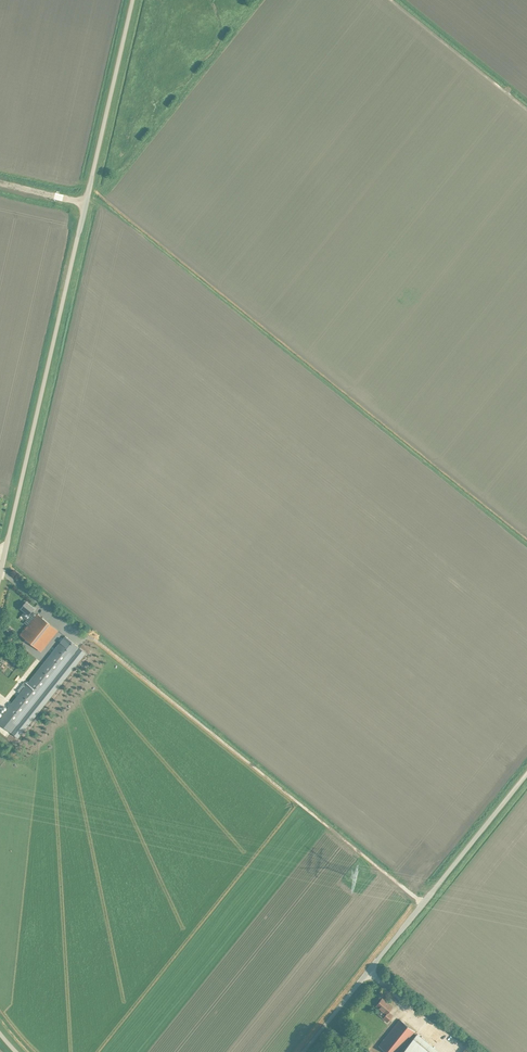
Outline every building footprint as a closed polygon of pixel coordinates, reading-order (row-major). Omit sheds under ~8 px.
[(34,608),(26,602),(21,608),(26,612),(25,613),(28,615),(29,614),(32,611),(34,608)] [(32,611),(29,614),(34,618),(21,635),(41,651),(57,630),(37,614),(37,615),(32,611)] [(19,724),(72,655),(58,645),(5,714),(19,724)] [(387,1022),(393,1015),(388,1012),(393,1007),(382,998),(376,1006),(386,1014),(383,1018),(387,1022)] [(415,1031),(400,1019),(379,1045),(387,1051),(398,1051),(415,1031)] [(428,1045),(430,1042),(418,1032),(415,1035),(428,1045)] [(413,1038),(402,1051),(431,1051),(413,1038)]
